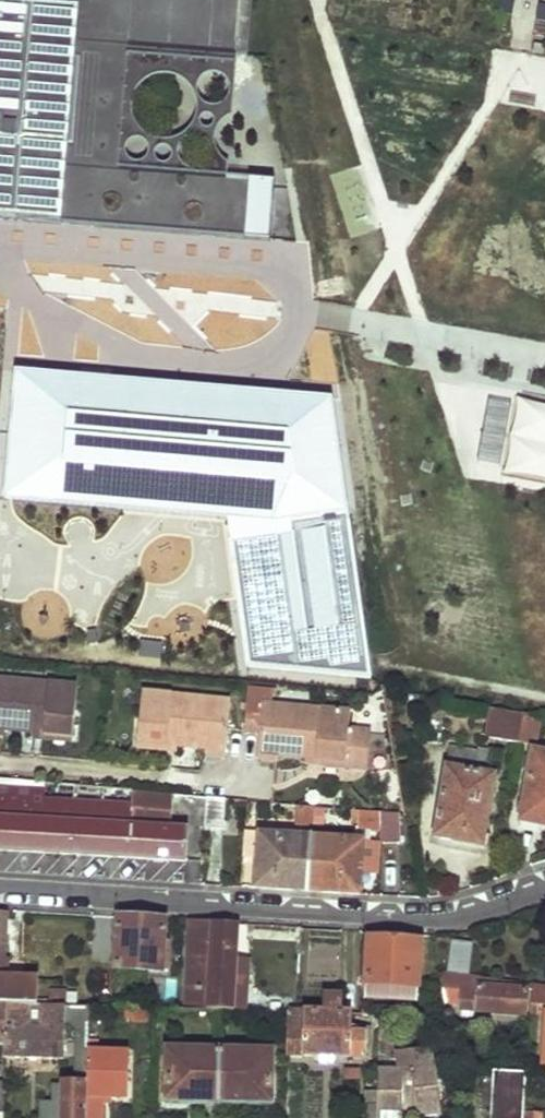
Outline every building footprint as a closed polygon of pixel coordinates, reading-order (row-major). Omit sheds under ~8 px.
[(12,174),(9,221),(61,226),(63,213),(228,226),(227,239),(271,242),(272,217),(249,215),(252,178),(121,169),(131,46),(237,56),(242,0),(0,0),(0,173),(12,174)] [(253,0),(242,0),(237,56),(248,56),(253,0)] [(9,221),(12,174),(0,173),(0,220),(9,221)] [(272,217),(275,181),(252,178),(249,215),(272,217)] [(61,226),(227,239),(228,226),(63,213),(61,226)] [(333,398),(16,368),(1,500),(228,517),(249,666),(368,676),(333,398)] [(489,395),(479,458),(519,465),(529,402),(489,395)] [(0,684),(0,733),(3,733),(3,729),(35,732),(72,735),(75,690),(0,684)] [(260,731),(258,758),(282,760),(282,754),(307,755),(349,758),(350,713),(262,708),(264,685),(249,684),(244,730),(260,731)] [(231,706),(144,695),(138,738),(177,744),(205,748),(204,752),(225,754),(231,706)] [(494,736),(498,709),(492,708),(488,734),(494,736)] [(522,714),(498,709),(494,736),(493,738),(517,743),(522,714)] [(535,745),(540,717),(522,714),(517,743),(535,745)] [(177,744),(138,738),(137,744),(176,750),(177,744)] [(449,763),(478,768),(481,752),(452,747),(449,763)] [(534,749),(521,818),(538,822),(540,815),(544,815),(544,751),(534,749)] [(478,768),(495,771),(498,755),(481,752),(478,768)] [(349,758),(307,755),(307,761),(349,764),(349,758)] [(484,836),(495,775),(448,766),(435,836),(454,840),(457,830),(484,836)] [(0,778),(0,850),(186,861),(188,829),(173,827),(175,792),(0,778)] [(222,827),(225,797),(207,795),(206,827),(222,827)] [(314,805),(301,804),(299,827),(312,828),(314,805)] [(400,842),(399,812),(365,809),(363,833),(381,834),(382,841),(400,842)] [(484,836),(457,830),(454,840),(482,845),(484,836)] [(246,834),(245,856),(258,857),(260,835),(246,834)] [(309,890),(312,838),(260,835),(257,887),(309,890)] [(363,842),(363,841),(312,838),(309,890),(361,893),(362,871),(378,872),(379,843),(363,842)] [(163,963),(167,921),(143,918),(120,916),(116,968),(168,972),(169,963),(163,963)] [(236,961),(237,927),(213,925),(193,923),(193,927),(190,927),(191,1009),(234,1010),(236,961)] [(414,938),(415,934),(371,930),(368,998),(415,1002),(419,940),(414,938)] [(472,976),(478,944),(456,940),(451,974),(472,976)] [(249,961),(236,961),(234,1010),(247,1010),(249,961)] [(6,1002),(37,1004),(37,978),(5,976),(5,973),(0,973),(0,1002),(6,1002)] [(533,984),(472,976),(451,974),(439,973),(440,1002),(454,1003),(453,1009),(525,1015),(527,989),(533,989),(533,984)] [(533,984),(533,989),(532,1001),(544,1002),(544,986),(533,984)] [(342,1013),(341,998),(318,997),(317,1012),(342,1013)] [(89,1006),(37,1004),(6,1002),(5,1045),(5,1057),(65,1058),(67,1021),(78,1022),(78,1030),(80,1030),(79,1069),(67,1069),(67,1081),(65,1081),(64,1100),(48,1099),(47,1109),(45,1108),(45,1117),(88,1117),(89,1048),(89,1006)] [(156,1021),(156,1008),(134,1007),(133,1020),(156,1021)] [(166,1020),(167,1008),(156,1008),(156,1021),(166,1020)] [(352,1028),(353,1013),(342,1013),(317,1012),(289,1011),(288,1054),(366,1056),(367,1030),(352,1028)] [(388,1037),(387,1028),(379,1027),(379,1058),(394,1056),(394,1038),(388,1037)] [(88,1117),(107,1117),(108,1096),(130,1096),(131,1049),(89,1048),(88,1117)] [(441,1114),(433,1049),(397,1054),(399,1073),(411,1074),(418,1117),(441,1114)] [(220,1103),(221,1051),(172,1050),(169,1101),(220,1103)] [(272,1105),(272,1051),(221,1051),(220,1103),(272,1105)] [(490,1117),(525,1117),(528,1070),(493,1069),(490,1117)] [(411,1074),(399,1073),(379,1072),(378,1111),(378,1117),(410,1117),(411,1074)] [(478,1076),(455,1079),(457,1101),(481,1098),(478,1076)]
